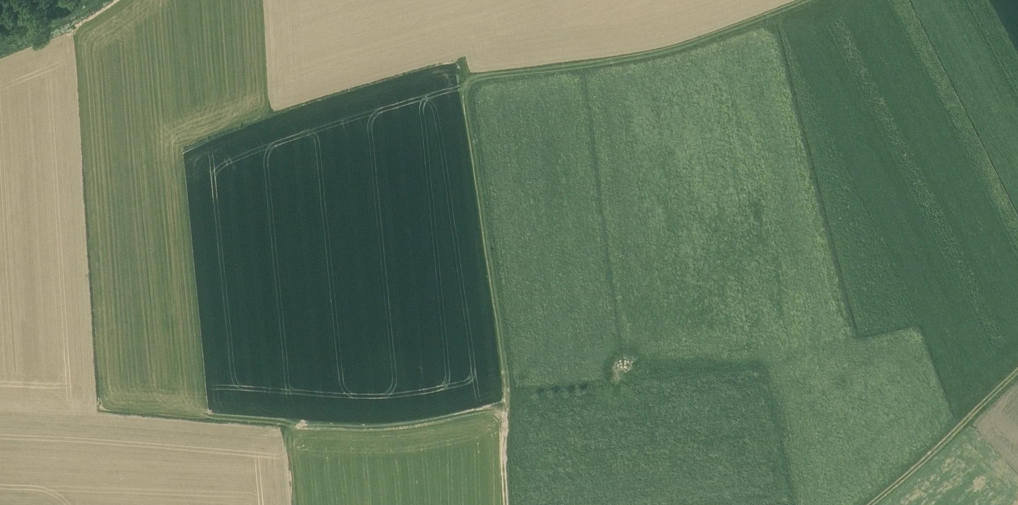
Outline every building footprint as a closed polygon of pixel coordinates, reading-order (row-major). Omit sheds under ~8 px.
[(335,376),(335,386),(345,386),(345,376),(335,376)]
